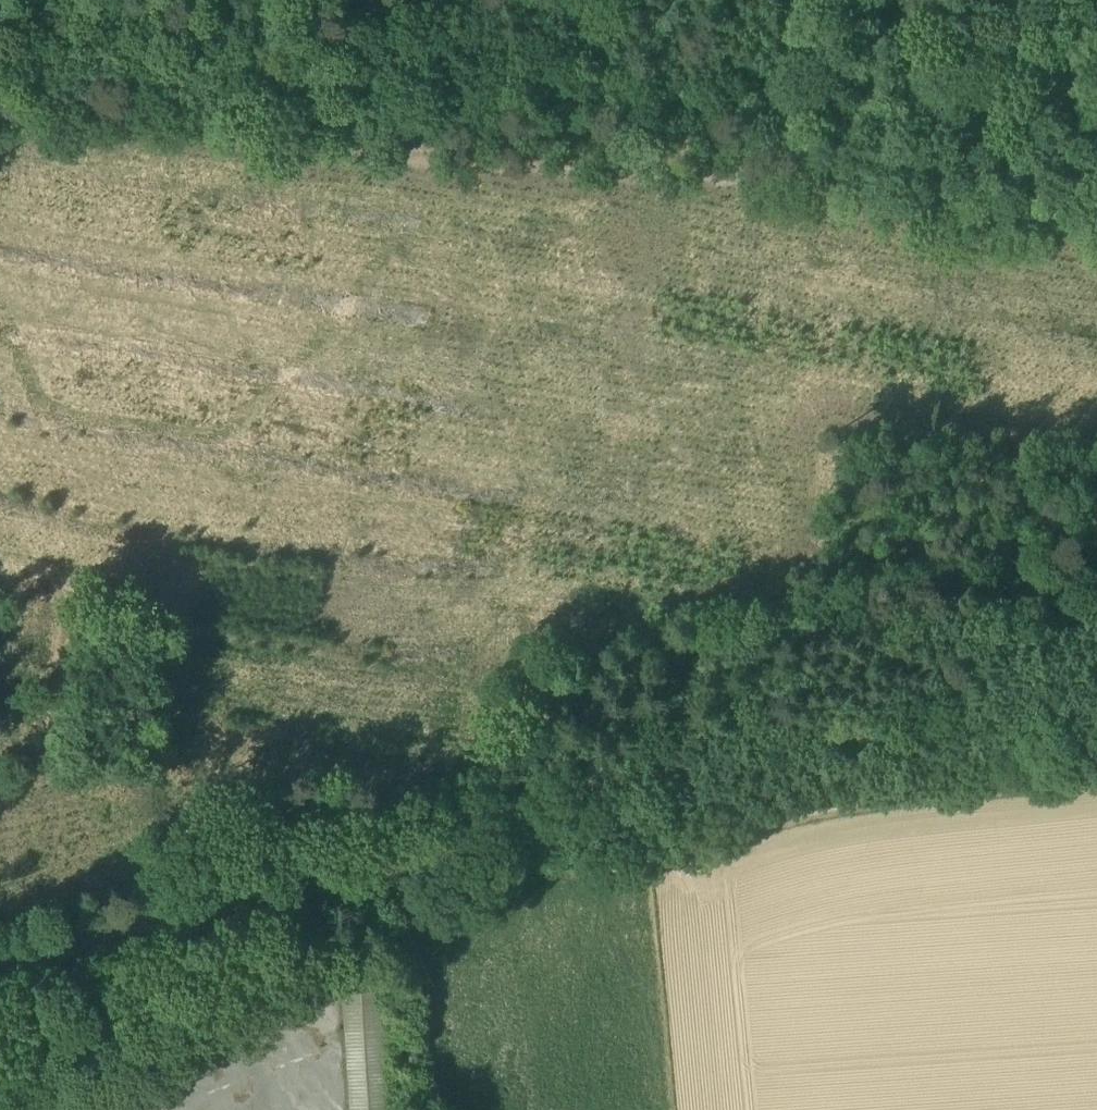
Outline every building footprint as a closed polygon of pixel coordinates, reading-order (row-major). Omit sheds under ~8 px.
[(357,1109),(393,1109),(388,989),(352,991),(357,1109)]
